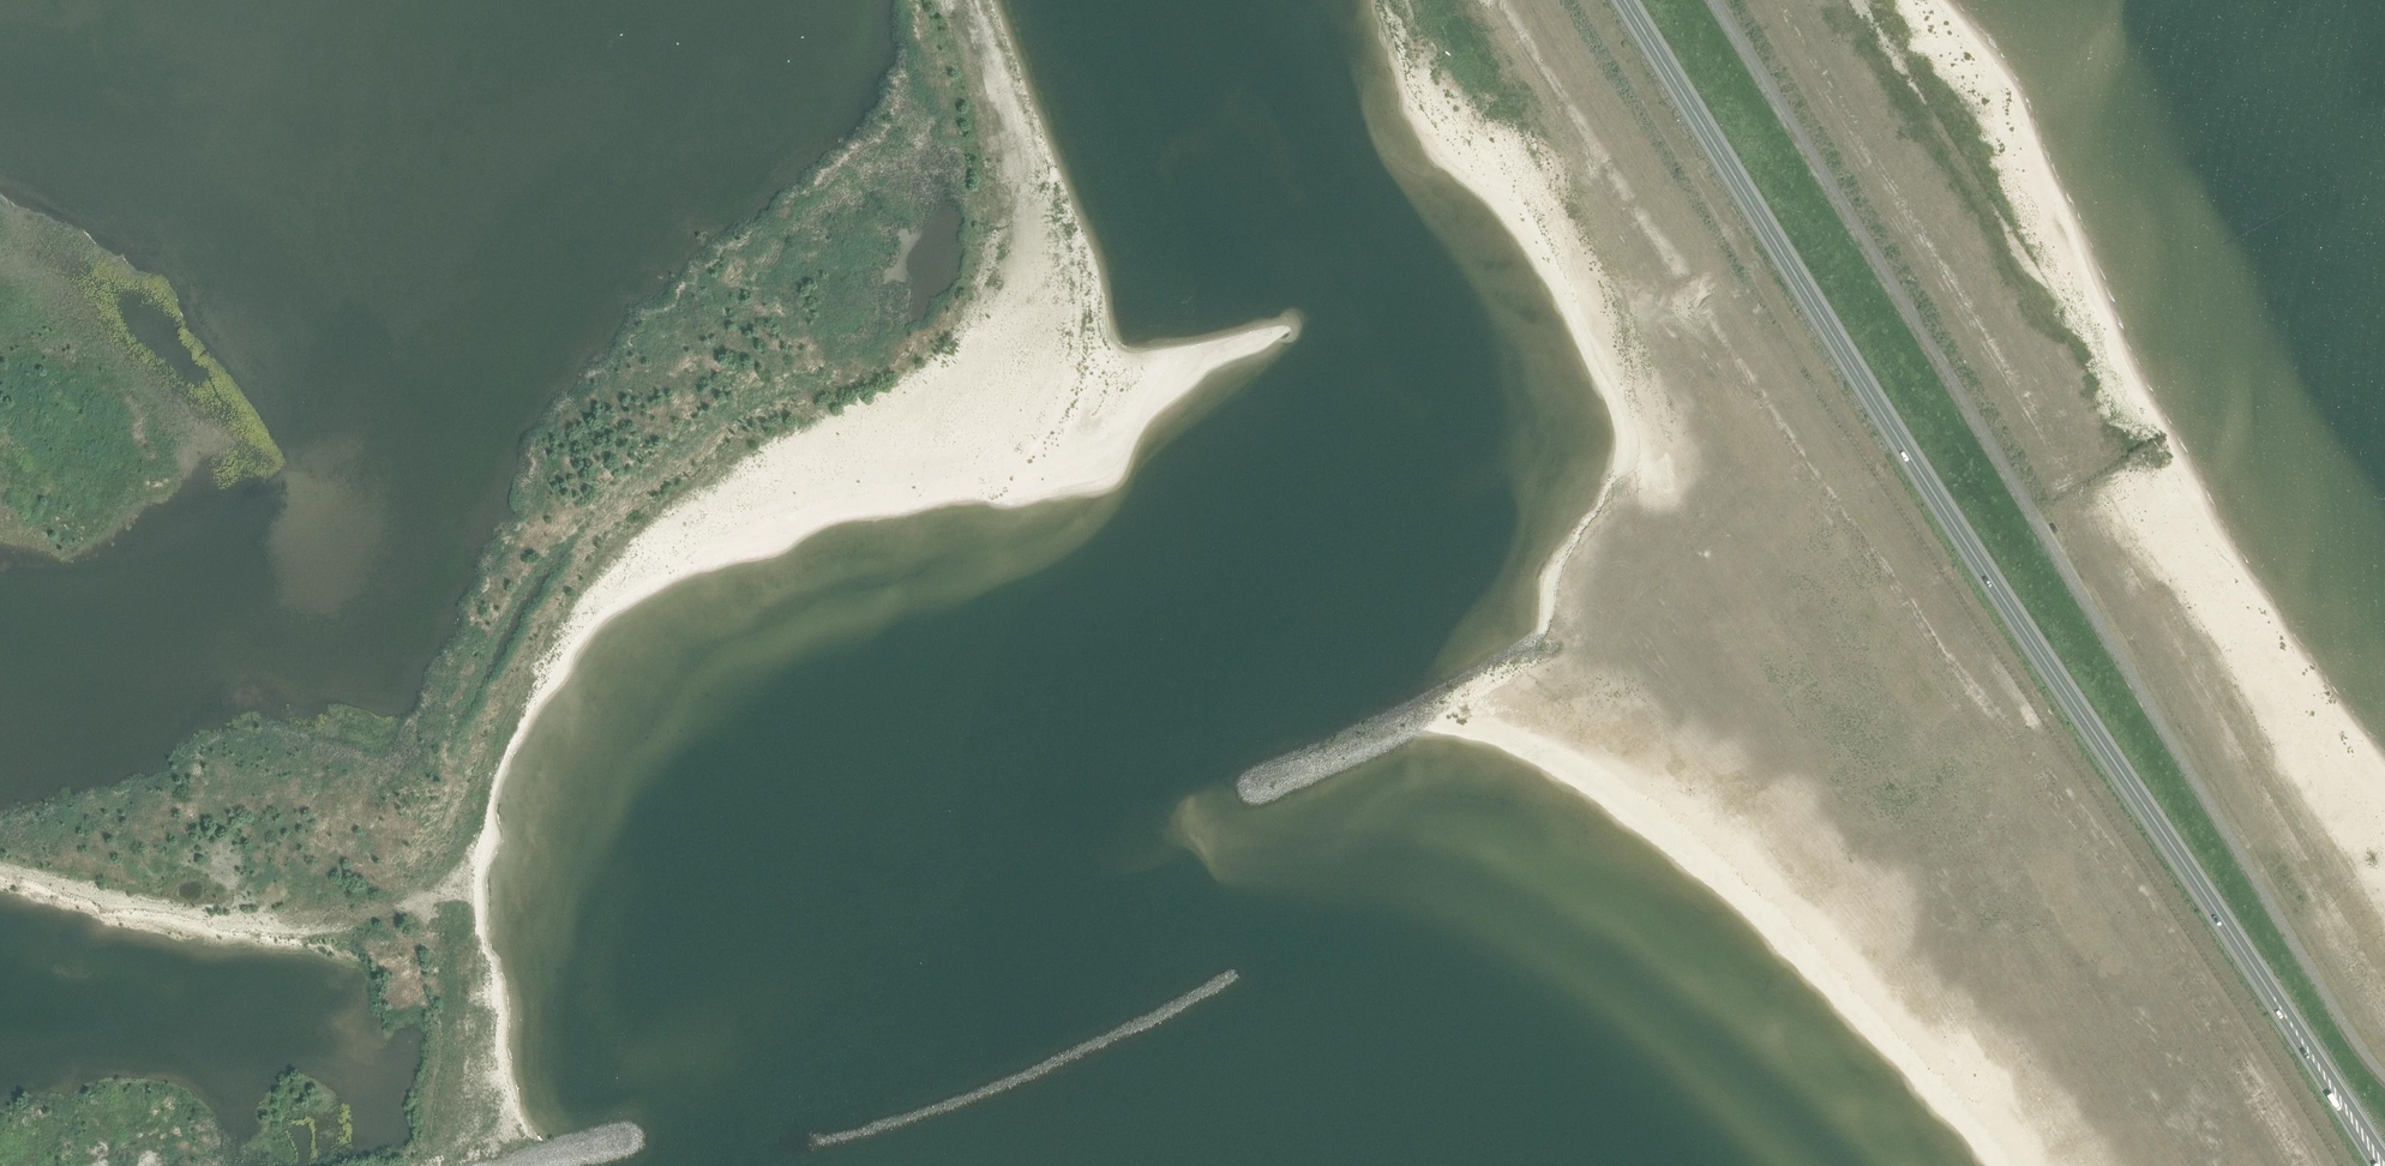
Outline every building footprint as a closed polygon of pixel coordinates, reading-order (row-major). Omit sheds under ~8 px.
[(2007,572),(1998,576),(2004,591),(2013,587),(2007,572)] [(2021,621),(2029,617),(2012,588),(2005,593),(2021,621)]
